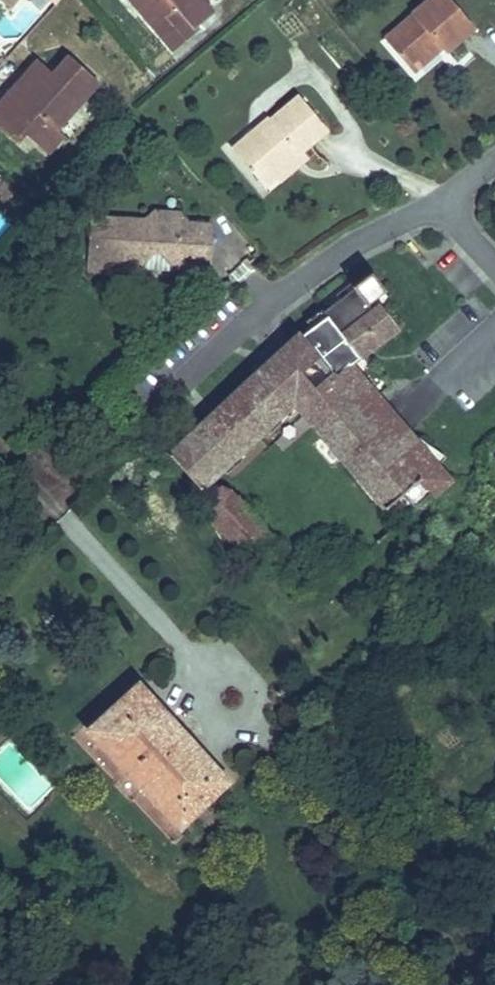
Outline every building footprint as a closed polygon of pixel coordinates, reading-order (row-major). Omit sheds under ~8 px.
[(142,12),(148,7),(141,0),(132,0),(142,12)] [(148,7),(142,12),(170,45),(180,36),(183,40),(196,29),(193,26),(211,11),(202,0),(141,0),(148,7)] [(408,66),(436,42),(441,48),(445,52),(474,27),(450,0),(429,0),(384,38),(408,66)] [(173,48),(183,40),(180,36),(170,45),(173,48)] [(436,42),(408,66),(413,72),(441,48),(436,42)] [(17,83),(0,102),(0,126),(17,141),(25,133),(48,154),(64,136),(57,129),(99,82),(70,56),(53,74),(38,60),(23,76),(36,87),(25,100),(19,95),(24,89),(17,83)] [(23,76),(17,83),(24,89),(19,95),(25,100),(36,87),(23,76)] [(264,187),(276,177),(290,165),(284,157),(297,146),(302,151),(327,130),(298,96),(270,119),(275,125),(266,133),(260,125),(232,149),(264,187)] [(275,125),(270,119),(269,117),(260,125),(266,133),(275,125)] [(290,165),(276,177),(280,182),(308,158),(302,151),(297,146),(284,157),(290,165)] [(108,271),(109,266),(110,259),(142,262),(155,251),(163,252),(180,272),(192,286),(207,273),(209,249),(189,224),(180,214),(156,212),(146,220),(94,216),(89,270),(108,271)] [(189,224),(209,249),(211,226),(189,224)] [(110,259),(109,266),(180,272),(163,252),(155,251),(142,262),(110,259)] [(370,273),(352,286),(352,287),(353,288),(339,299),(323,311),(322,312),(326,317),(311,328),(299,337),(297,336),(288,344),(274,358),(169,455),(200,488),(293,401),(341,457),(385,508),(401,494),(415,510),(450,481),(438,466),(415,441),(408,433),(401,440),(379,424),(389,416),(381,408),(384,405),(350,364),(398,328),(380,305),(372,311),(367,304),(384,291),(370,273)] [(352,287),(352,286),(350,283),(336,295),(339,299),(353,288),(352,287)] [(322,312),(323,311),(322,309),(306,321),(311,328),(326,317),(322,312)] [(389,416),(379,424),(401,440),(408,433),(384,405),(381,408),(389,416)] [(277,416),(263,429),(268,435),(282,422),(277,416)] [(415,441),(438,466),(445,457),(418,437),(415,441)] [(337,460),(341,457),(326,440),(323,443),(337,460)] [(237,454),(221,468),(226,474),(242,459),(237,454)] [(266,532),(264,529),(230,492),(225,489),(222,488),(215,490),(208,497),(205,502),(204,509),(207,514),(241,551),(249,554),(259,550),(264,545),(267,537),(266,532)] [(227,781),(138,685),(88,730),(180,826),(227,781)]
